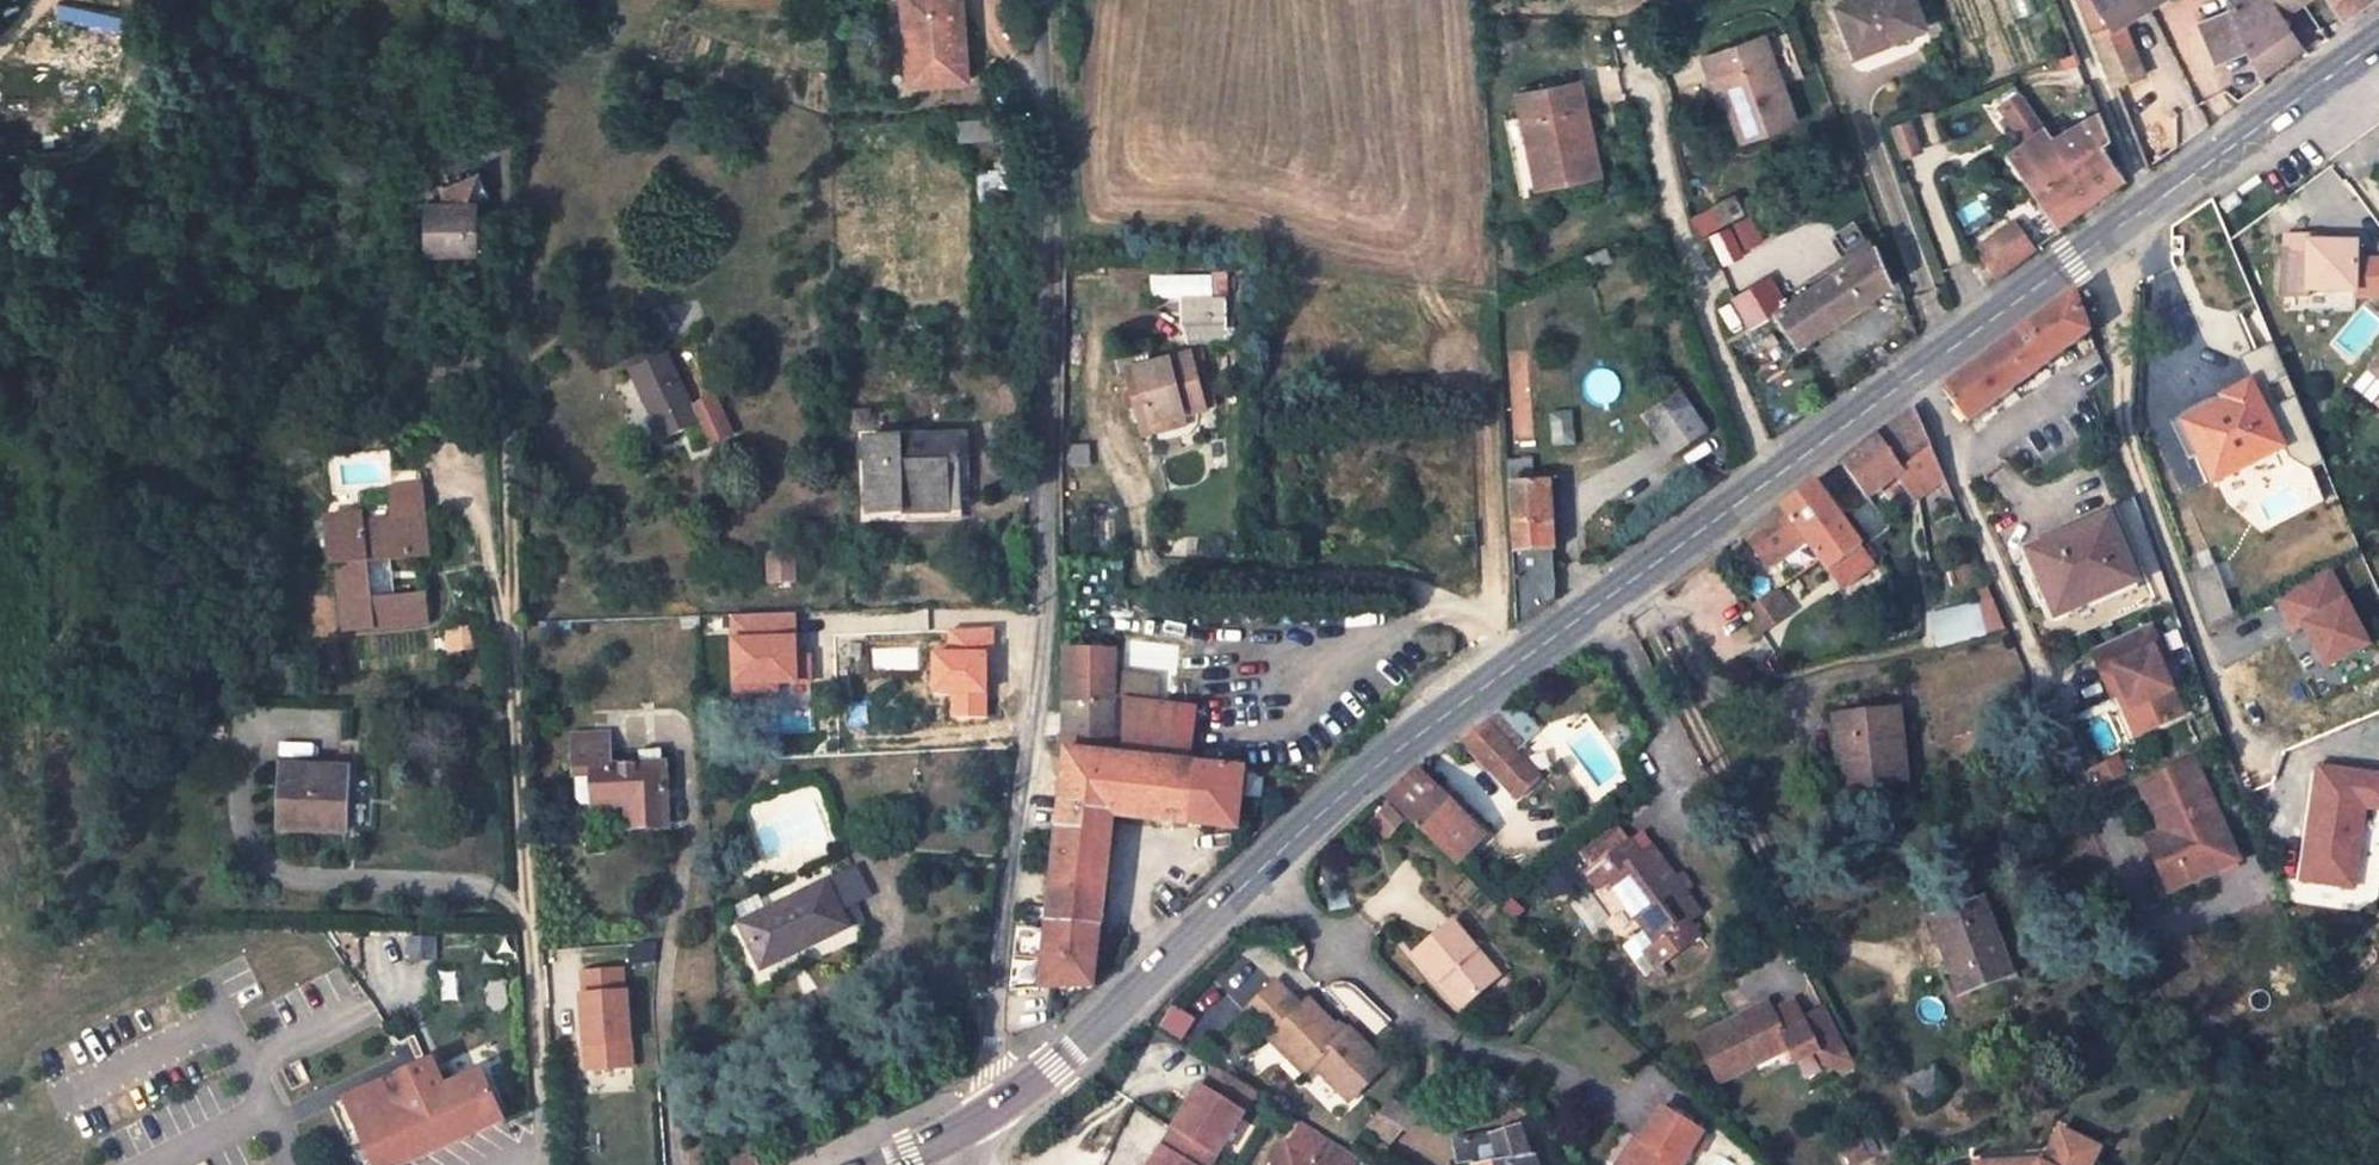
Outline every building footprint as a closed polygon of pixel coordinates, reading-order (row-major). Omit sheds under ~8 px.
[(968,81),(963,0),(905,0),(910,85),(968,81)] [(1837,6),(1854,48),(1886,36),(1888,41),(1927,25),(1916,0),(1851,0),(1837,6)] [(2117,84),(2147,73),(2125,20),(2150,4),(2148,0),(2083,0),(2117,84)] [(2234,9),(2250,48),(2261,76),(2303,46),(2282,15),(2303,1),(2302,0),(2234,0),(2231,2),(2234,9)] [(2347,15),(2368,0),(2336,0),(2347,15)] [(2250,48),(2234,9),(2201,23),(2217,62),(2250,48)] [(1743,141),(1797,120),(1765,36),(1703,58),(1712,81),(1719,78),(1729,104),(1743,141)] [(1722,107),(1729,104),(1719,78),(1712,81),(1722,107)] [(1587,108),(1581,82),(1519,95),(1538,189),(1592,177),(1576,111),(1587,108)] [(2002,106),(2026,143),(2045,129),(2021,92),(2002,106)] [(1576,111),(1592,177),(1601,175),(1587,108),(1576,111)] [(2112,139),(2101,113),(2052,138),(2071,164),(2100,144),(2112,139)] [(1924,147),(1913,117),(1890,127),(1901,156),(1924,147)] [(996,122),(960,125),(961,142),(997,140),(996,122)] [(2011,153),(2036,189),(2071,164),(2052,138),(2045,129),(2026,143),(2011,153)] [(2036,189),(2061,224),(2125,179),(2100,144),(2071,164),(2036,189)] [(444,201),(427,201),(426,253),(477,253),(478,202),(469,202),(479,172),(444,186),(444,201)] [(491,196),(479,172),(469,202),(478,202),(491,196)] [(980,176),(980,187),(1029,185),(1028,174),(1021,174),(1004,175),(980,176)] [(2243,197),(2261,185),(2256,178),(2238,191),(2243,197)] [(428,186),(427,201),(444,201),(444,186),(428,186)] [(2241,204),(2234,194),(2220,204),(2227,214),(2241,204)] [(1723,218),(1726,224),(1753,210),(1750,204),(1723,218)] [(1771,233),(1758,207),(1753,210),(1766,235),(1771,233)] [(1717,232),(1727,258),(1764,243),(1754,217),(1717,232)] [(1845,248),(1836,254),(1844,266),(1873,245),(1859,224),(1839,238),(1845,248)] [(2014,224),(1976,251),(1998,279),(2036,252),(2014,224)] [(2306,291),(2356,291),(2356,260),(2356,242),(2306,243),(2307,237),(2285,237),(2284,296),(2307,296),(2306,291)] [(1768,277),(1734,298),(1752,328),(1779,311),(1800,344),(1892,283),(1876,244),(1873,245),(1844,266),(1835,272),(1787,304),(1768,277)] [(1614,261),(1607,246),(1584,256),(1590,270),(1614,261)] [(1827,260),(1835,272),(1844,266),(1836,254),(1827,260)] [(2356,298),(2378,299),(2378,261),(2356,260),(2356,298)] [(1184,344),(1230,342),(1227,273),(1151,276),(1152,297),(1183,296),(1184,344)] [(2090,334),(2074,295),(2008,343),(1941,390),(1967,424),(2090,334)] [(1128,372),(1137,407),(1145,404),(1151,426),(1186,418),(1208,413),(1191,355),(1128,372)] [(668,356),(630,373),(662,441),(699,423),(668,356)] [(2368,369),(2353,387),(2371,402),(2378,393),(2378,356),(2368,369)] [(2297,371),(2286,375),(2294,395),(2305,389),(2297,371)] [(2250,384),(2223,397),(2228,407),(2218,412),(2215,407),(2187,422),(2201,450),(2217,481),(2283,448),(2250,384)] [(717,392),(693,401),(712,445),(735,435),(717,392)] [(1707,431),(1680,392),(1643,417),(1671,457),(1707,431)] [(2211,397),(2169,417),(2174,428),(2187,422),(2215,407),(2218,412),(2228,407),(2223,397),(2211,397)] [(1145,404),(1137,407),(1142,429),(1151,426),(1145,404)] [(1897,476),(1932,451),(1914,410),(1842,463),(1867,498),(1897,476)] [(856,413),(856,423),(871,422),(870,412),(856,413)] [(1186,418),(1151,426),(1142,429),(1145,438),(1188,427),(1186,418)] [(2201,450),(2187,422),(2174,428),(2188,456),(2201,450)] [(867,440),(870,514),(963,512),(962,438),(867,440)] [(1906,488),(1938,466),(1932,451),(1897,476),(1906,488)] [(1518,627),(1519,628),(1520,627),(1556,600),(1550,483),(1536,483),(1534,459),(1508,461),(1518,627)] [(1948,489),(1938,466),(1906,488),(1921,508),(1948,489)] [(1862,547),(1816,482),(1745,533),(1770,565),(1786,553),(1803,541),(1819,560),(1828,571),(1841,562),(1862,547)] [(363,514),(327,519),(332,565),(338,565),(345,633),(428,623),(426,595),(394,598),(372,601),(367,563),(390,561),(429,556),(423,485),(391,489),(394,520),(364,524),(363,514)] [(1930,520),(1954,503),(1948,489),(1921,508),(1930,520)] [(2037,574),(2056,618),(2138,583),(2110,516),(2027,552),(2037,574)] [(1801,574),(1819,560),(1803,541),(1786,553),(1801,574)] [(1873,563),(1862,547),(1841,562),(1853,578),(1873,563)] [(2208,631),(2237,617),(2211,550),(2197,555),(2204,573),(2189,579),(2208,631)] [(757,555),(757,586),(773,586),(773,555),(757,555)] [(390,561),(367,563),(372,601),(394,598),(390,561)] [(1841,562),(1828,571),(1841,587),(1853,578),(1841,562)] [(2301,634),(2311,629),(2332,670),(2374,649),(2334,568),(2282,594),(2301,634)] [(2024,580),(2042,624),(2056,618),(2037,574),(2024,580)] [(2360,594),(2369,590),(2362,575),(2353,579),(2360,594)] [(1760,637),(1788,618),(1779,592),(1755,609),(1761,618),(1753,626),(1760,637)] [(1972,635),(1984,632),(1975,603),(1932,614),(1940,644),(1948,641),(1972,635)] [(700,618),(681,618),(681,631),(701,630),(700,618)] [(444,630),(447,652),(475,649),(473,627),(444,630)] [(2144,628),(2087,654),(2107,699),(2112,697),(2119,694),(2127,711),(2134,708),(2146,733),(2178,718),(2157,670),(2162,668),(2144,628)] [(1116,650),(1064,649),(1064,701),(1115,703),(1116,650)] [(1115,703),(1064,701),(1063,751),(1066,751),(1060,809),(1114,816),(1127,817),(1238,829),(1244,771),(1190,765),(1197,710),(1158,706),(1161,678),(1129,673),(1126,704),(1115,703)] [(2112,697),(2131,740),(2146,733),(2134,708),(2127,711),(2119,694),(2112,697)] [(1537,731),(1511,703),(1461,739),(1492,771),(1516,754),(1514,752),(1537,731)] [(1907,784),(1900,711),(1833,716),(1836,741),(1849,740),(1849,755),(1856,755),(1860,789),(1907,784)] [(582,810),(595,809),(628,807),(629,830),(669,828),(668,803),(662,803),(661,792),(667,792),(666,764),(640,766),(612,767),(610,736),(573,738),(577,807),(582,810)] [(1849,740),(1836,741),(1841,791),(1860,789),(1856,755),(1849,755),(1849,740)] [(639,750),(640,766),(666,764),(665,749),(639,750)] [(335,769),(282,767),(281,832),(349,835),(352,754),(336,753),(335,769)] [(1538,777),(1516,754),(1492,771),(1518,797),(1538,777)] [(2319,763),(2304,876),(2356,883),(2365,801),(2378,803),(2378,770),(2319,763)] [(2142,852),(2154,879),(2161,896),(2208,876),(2231,866),(2189,764),(2135,786),(2155,835),(2159,845),(2142,852)] [(1459,861),(1482,836),(1457,812),(1443,798),(1416,772),(1391,797),(1459,861)] [(1450,790),(1443,798),(1457,812),(1465,804),(1450,790)] [(1388,836),(1402,822),(1389,808),(1374,822),(1388,836)] [(1101,928),(1114,816),(1060,809),(1051,905),(1049,921),(1101,928)] [(1593,868),(1628,843),(1616,826),(1581,851),(1593,868)] [(2138,842),(2142,852),(2159,845),(2155,835),(2138,842)] [(1656,945),(1644,954),(1655,969),(1700,936),(1690,921),(1702,913),(1687,892),(1676,877),(1654,847),(1642,856),(1631,841),(1628,843),(1593,868),(1586,873),(1597,888),(1609,880),(1644,928),(1656,945)] [(986,872),(997,873),(998,867),(998,865),(987,864),(986,872)] [(761,969),(788,956),(801,950),(849,926),(847,925),(861,925),(851,905),(870,897),(855,868),(837,877),(739,923),(761,969)] [(1676,877),(1687,892),(1694,887),(1683,872),(1676,877)] [(2012,974),(1983,899),(1932,919),(1945,956),(1952,954),(1966,992),(2012,974)] [(1051,905),(1023,903),(1021,906),(1020,918),(1049,921),(1051,905)] [(1049,921),(1020,918),(1013,990),(1093,987),(1101,928),(1049,921)] [(1464,1009),(1499,979),(1453,927),(1413,961),(1435,986),(1440,981),(1464,1009)] [(1656,945),(1644,928),(1621,944),(1634,961),(1644,954),(1656,945)] [(809,965),(801,950),(788,956),(797,971),(809,965)] [(1348,1102),(1385,1065),(1350,1029),(1347,1031),(1339,1022),(1335,1026),(1328,1032),(1315,1019),(1321,1012),(1309,999),(1301,1007),(1278,982),(1245,1015),(1288,1058),(1296,1052),(1312,1068),(1348,1102)] [(1773,1012),(1780,1008),(1776,1000),(1769,1003),(1773,1012)] [(1797,1061),(1817,1050),(1801,1017),(1793,1001),(1780,1008),(1773,1012),(1769,1003),(1768,1002),(1697,1039),(1720,1084),(1789,1048),(1797,1061)] [(1821,1006),(1801,1017),(1817,1050),(1825,1065),(1833,1070),(1849,1062),(1821,1006)] [(623,1010),(583,1012),(585,1035),(582,1035),(587,1109),(632,1106),(627,1032),(624,1032),(623,1010)] [(1328,1032),(1335,1026),(1321,1012),(1315,1019),(1328,1032)] [(1296,1052),(1288,1058),(1305,1075),(1312,1068),(1296,1052)] [(1257,1094),(1216,1068),(1204,1088),(1201,1087),(1174,1130),(1175,1130),(1153,1164),(1212,1164),(1257,1094)] [(1934,1096),(1946,1091),(1935,1068),(1908,1081),(1923,1110),(1938,1102),(1934,1096)] [(483,1071),(422,1098),(410,1071),(346,1100),(376,1164),(407,1164),(505,1120),(483,1071)] [(1381,1114),(1400,1127),(1406,1131),(1417,1119),(1411,1115),(1412,1114),(1392,1100),(1381,1114)] [(1700,1133),(1662,1109),(1639,1145),(1625,1164),(1681,1164),(1689,1152),(1700,1133)] [(1400,1127),(1381,1114),(1374,1123),(1369,1129),(1388,1142),(1400,1127)] [(1304,1123),(1291,1145),(1289,1144),(1276,1164),(1357,1164),(1361,1159),(1304,1123)] [(1534,1158),(1530,1159),(1520,1131),(1491,1139),(1490,1135),(1455,1140),(1459,1163),(1475,1161),(1476,1164),(1536,1164),(1534,1158)] [(1971,1164),(2089,1164),(2096,1151),(2057,1131),(2039,1164),(2030,1160),(1971,1163),(1971,1164)] [(1699,1159),(1711,1140),(1700,1133),(1689,1152),(1699,1159)] [(1860,1142),(1868,1157),(1879,1151),(1871,1136),(1860,1142)] [(1639,1145),(1632,1141),(1616,1164),(1625,1164),(1639,1145)] [(1860,1142),(1845,1149),(1853,1164),(1868,1157),(1860,1142)]
